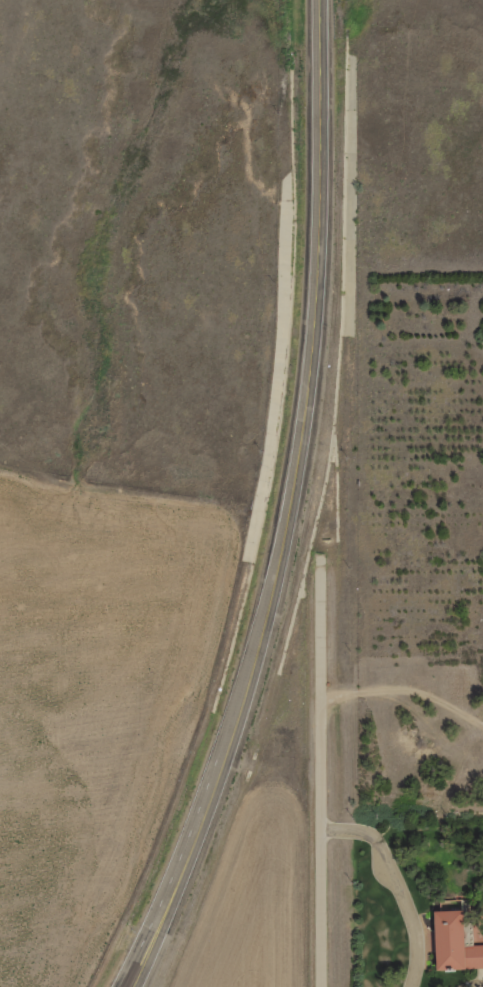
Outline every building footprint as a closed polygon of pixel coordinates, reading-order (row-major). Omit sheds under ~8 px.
[(459,946),(458,910),(428,911),(430,970),(482,969),(482,945),(459,946)]
